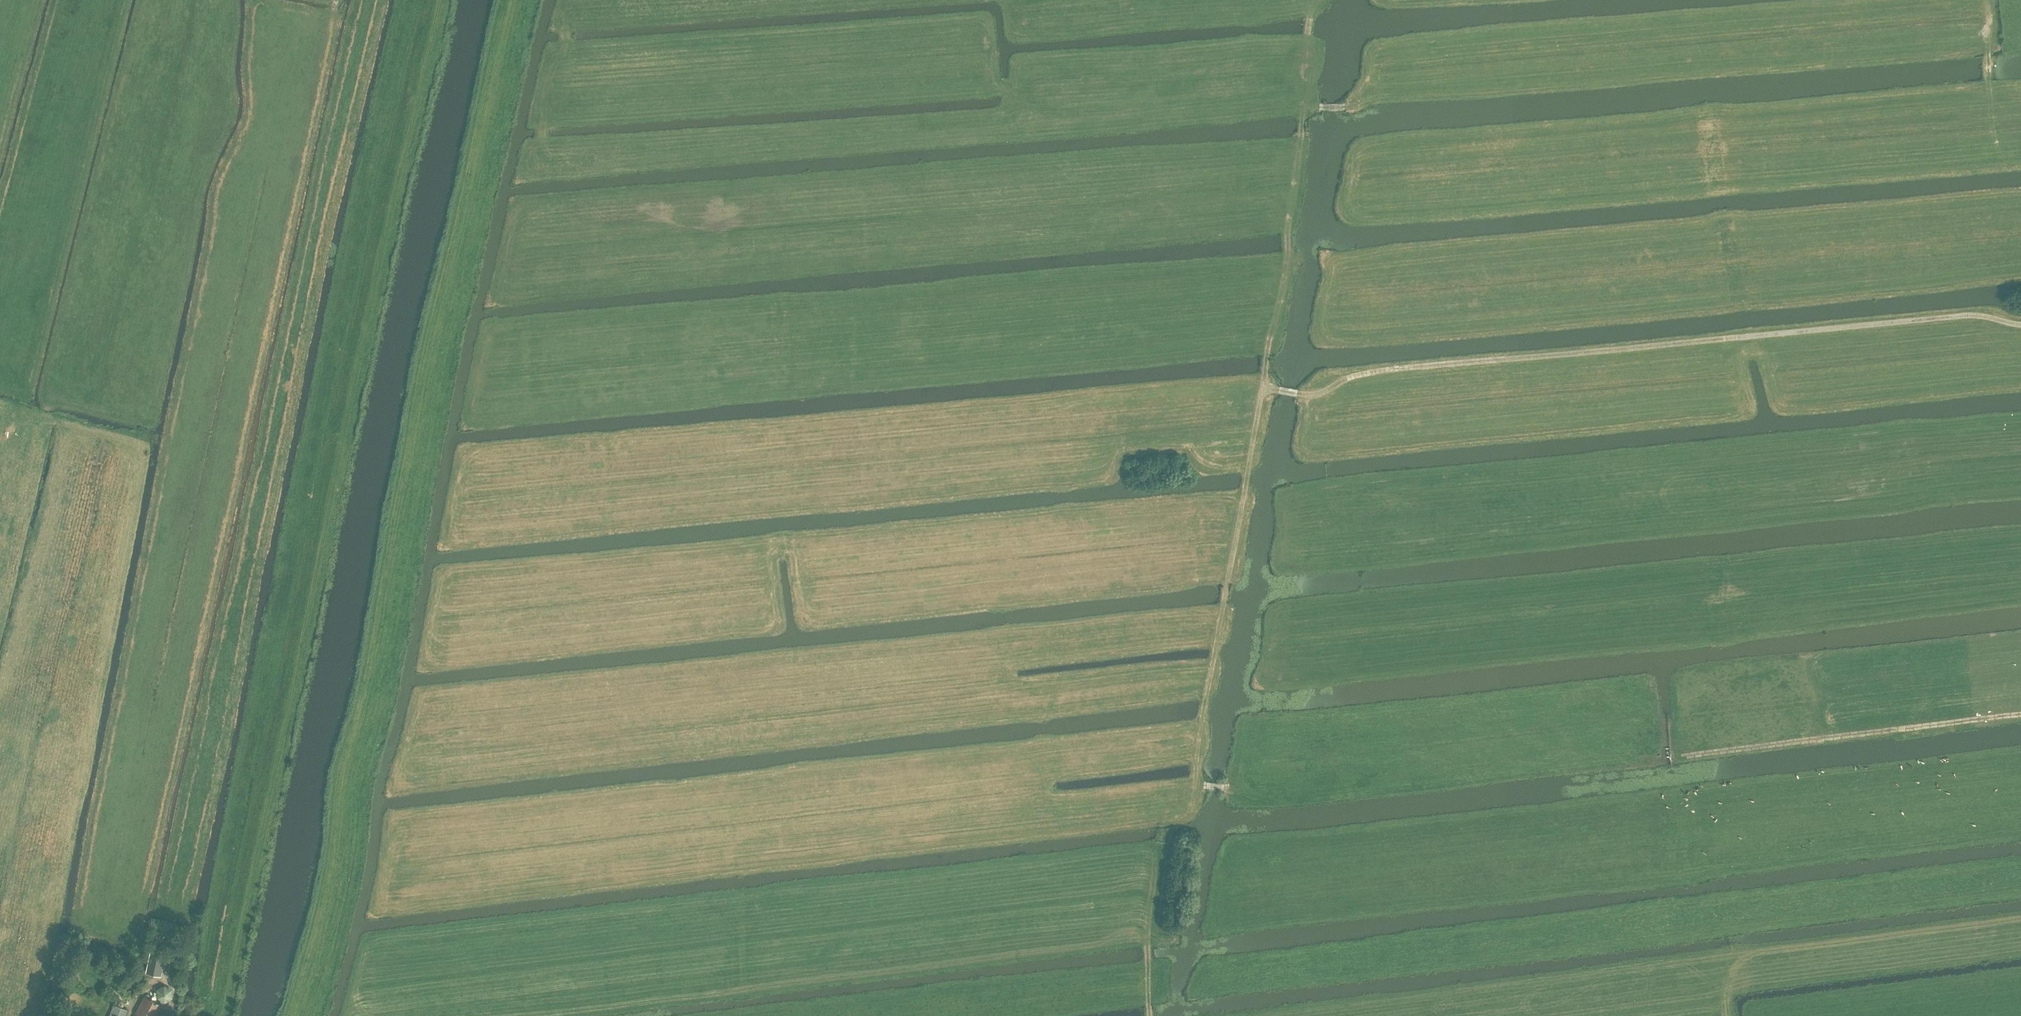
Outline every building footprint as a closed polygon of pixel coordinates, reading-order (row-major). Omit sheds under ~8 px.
[(145,972),(161,976),(166,949),(151,946),(145,972)] [(157,989),(157,998),(155,1000),(161,1004),(163,1001),(164,1001),(171,997),(171,989),(164,984),(157,989)] [(161,1004),(155,1000),(144,995),(135,1013),(137,1015),(136,1015),(155,1015),(161,1004)] [(127,1010),(113,1005),(109,1015),(125,1015),(127,1010)] [(170,1007),(165,1015),(166,1015),(172,1015),(176,1010),(170,1007)]
